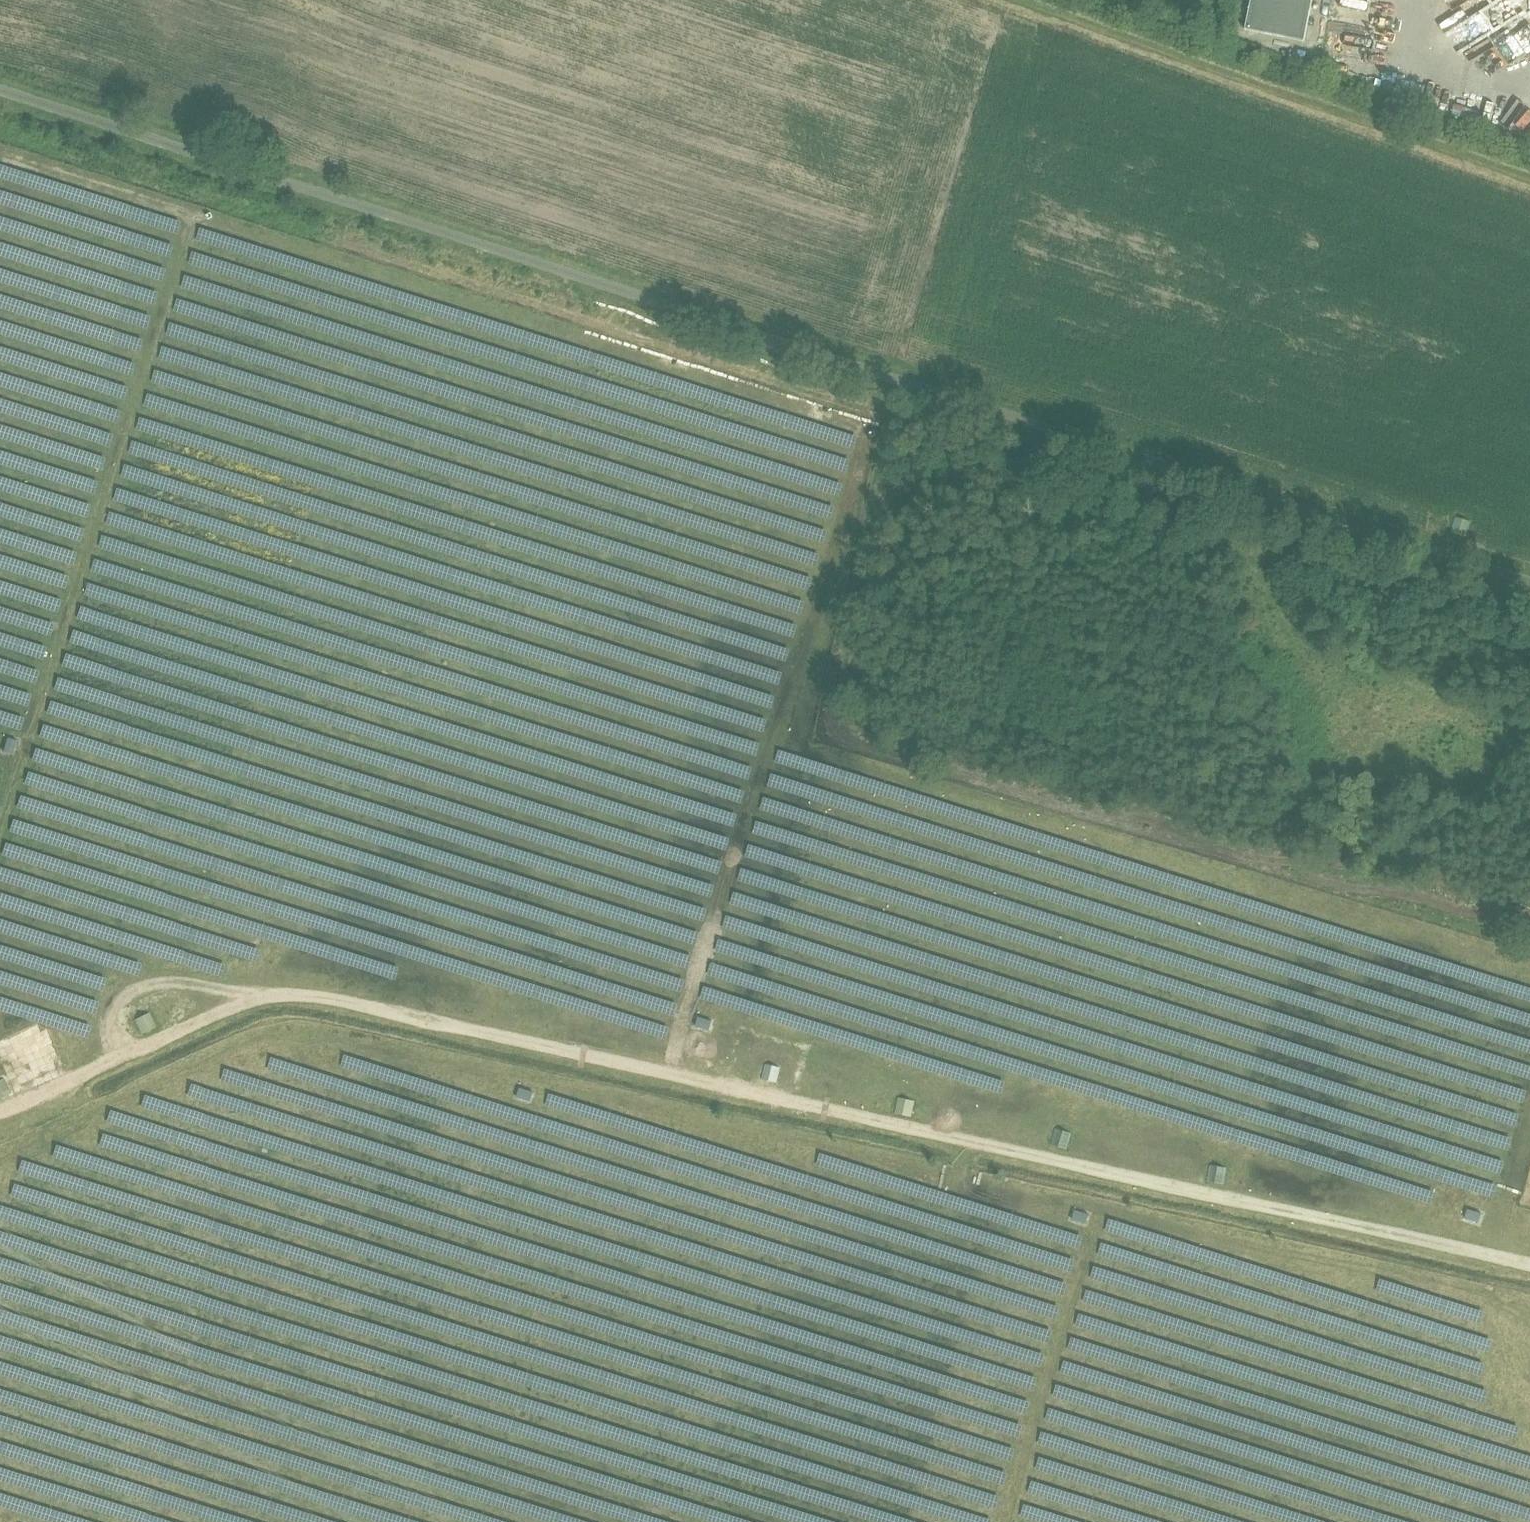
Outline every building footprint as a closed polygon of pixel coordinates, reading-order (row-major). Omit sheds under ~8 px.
[(1245,29),(1304,41),(1312,0),(1251,0),(1245,29)] [(1455,515),(1450,530),(1465,535),(1470,519),(1455,515)] [(8,736),(3,750),(12,753),(17,739),(8,736)] [(148,1012),(134,1019),(141,1033),(156,1026),(148,1012)] [(698,1016),(695,1029),(709,1033),(713,1021),(698,1016)] [(780,1068),(765,1065),(762,1080),(777,1082),(780,1068)] [(519,1087),(516,1097),(530,1101),(533,1091),(519,1087)] [(915,1100),(898,1096),(895,1112),(911,1116),(915,1100)] [(1072,1133),(1055,1128),(1051,1144),(1067,1148),(1072,1133)] [(1226,1167),(1209,1164),(1207,1181),(1224,1183),(1226,1167)] [(1075,1208),(1072,1218),(1086,1223),(1090,1213),(1075,1208)] [(1468,1208),(1465,1218),(1479,1222),(1482,1212),(1468,1208)]
